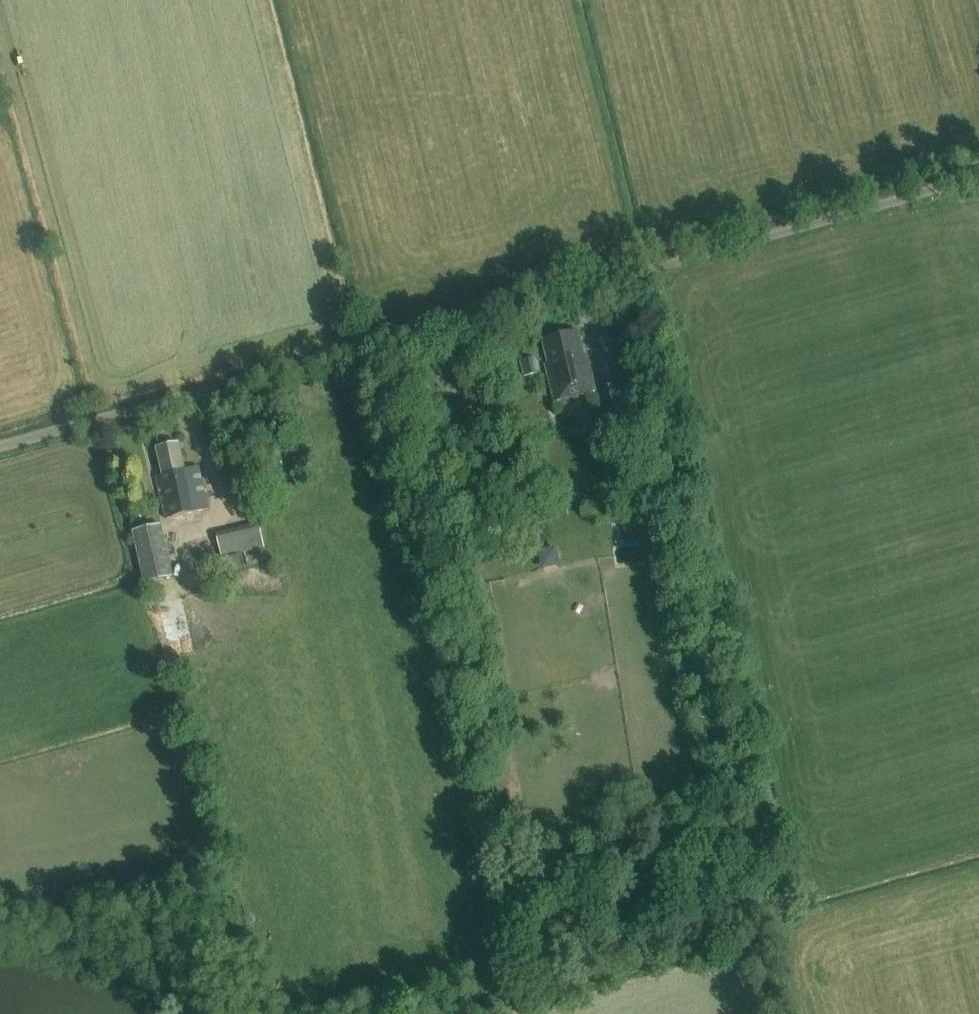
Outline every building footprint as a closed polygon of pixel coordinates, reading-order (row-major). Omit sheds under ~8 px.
[(553,401),(595,390),(586,353),(583,354),(577,331),(541,340),(547,363),(544,364),(553,401)] [(539,372),(535,355),(521,359),(525,376),(539,372)] [(606,387),(619,438),(643,432),(630,381),(606,387)] [(155,476),(165,519),(208,508),(197,466),(184,469),(178,442),(156,447),(162,475),(155,476)] [(679,510),(677,499),(661,502),(663,512),(679,510)] [(173,576),(161,524),(132,531),(144,583),(173,576)] [(217,534),(222,553),(266,543),(261,524),(217,534)] [(226,553),(229,567),(243,565),(241,551),(226,553)]
